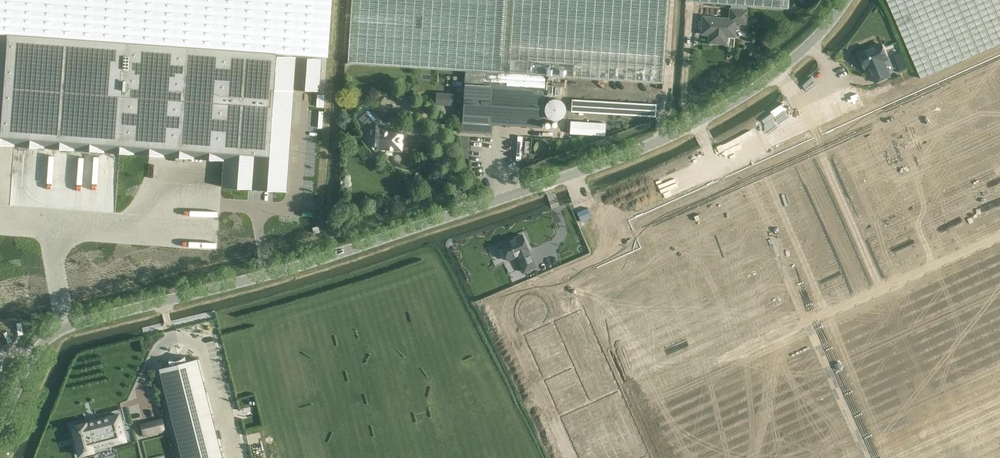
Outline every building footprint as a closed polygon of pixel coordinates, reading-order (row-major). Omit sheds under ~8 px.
[(223,160),(221,187),(287,191),(294,89),(320,91),(322,56),(327,57),(331,0),(0,0),(0,144),(223,160)] [(347,63),(465,70),(461,132),(492,134),(492,124),(542,128),(545,75),(663,83),(668,0),(351,0),(347,63)] [(686,1),(731,5),(731,9),(730,19),(703,17),(702,34),(709,34),(709,42),(726,44),(726,36),(734,36),(735,22),(745,23),(746,10),(747,6),(788,9),(789,0),(686,0),(686,1)] [(924,84),(999,50),(999,0),(887,0),(924,84)] [(872,74),(875,82),(890,76),(884,61),(889,59),(882,44),(874,47),(873,46),(859,52),(866,69),(871,67),(874,73),(872,74)] [(436,105),(454,106),(455,93),(437,92),(436,105)] [(567,104),(566,100),(565,98),(563,96),(560,94),(556,93),(552,94),(549,96),(547,99),(546,103),(546,107),(547,109),(548,111),(551,113),(553,114),(555,114),(559,114),(561,113),(563,112),(564,110),(565,109),(566,106),(567,104)] [(571,111),(599,113),(600,100),(572,99),(571,111)] [(599,113),(627,115),(628,102),(600,100),(599,113)] [(628,102),(627,115),(655,116),(656,104),(628,102)] [(570,133),(604,135),(605,123),(571,121),(570,133)] [(392,149),(402,150),(403,128),(380,127),(376,122),(360,136),(370,148),(375,144),(378,148),(387,149),(388,148),(392,148),(392,149)] [(524,272),(536,267),(522,235),(500,244),(503,249),(501,250),(500,252),(501,255),(503,256),(505,256),(507,260),(520,255),(521,259),(518,260),(524,272)] [(185,356),(183,357),(182,358),(181,359),(179,359),(178,360),(176,360),(175,360),(173,360),(172,360),(170,360),(169,360),(169,361),(170,365),(159,368),(181,457),(223,457),(197,358),(186,361),(185,357),(185,356)] [(86,423),(72,426),(79,455),(93,452),(92,449),(125,440),(119,414),(97,420),(97,422),(86,425),(86,423)]
